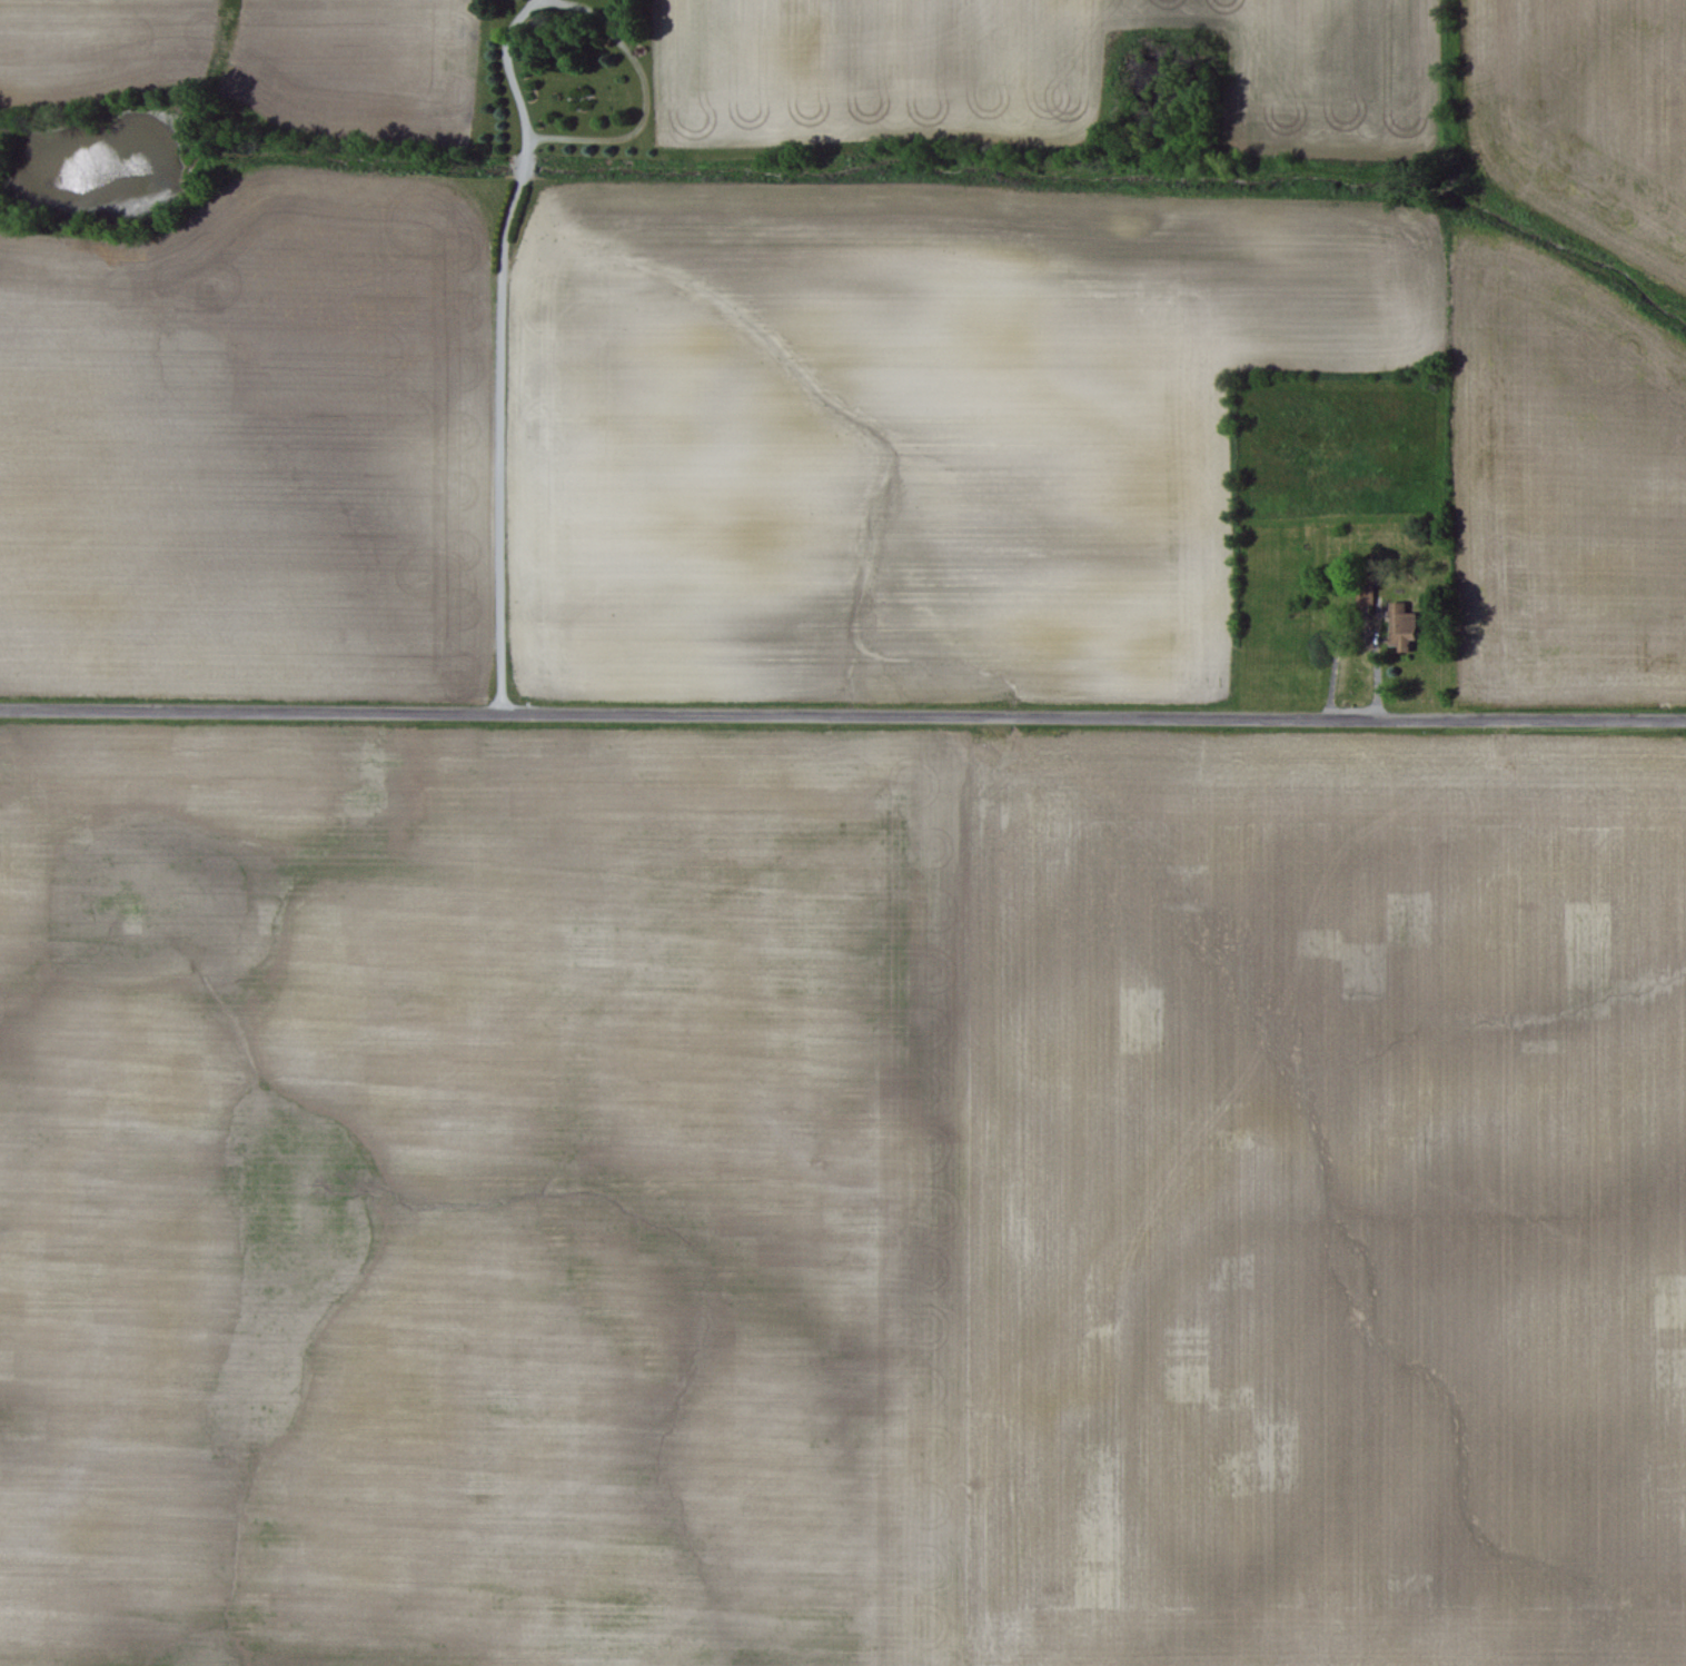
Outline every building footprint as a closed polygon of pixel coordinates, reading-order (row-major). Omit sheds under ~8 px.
[(1406,603),(1388,603),(1389,646),(1396,646),(1396,653),(1411,652),(1411,640),(1416,640),(1415,613),(1406,613),(1406,603)]
